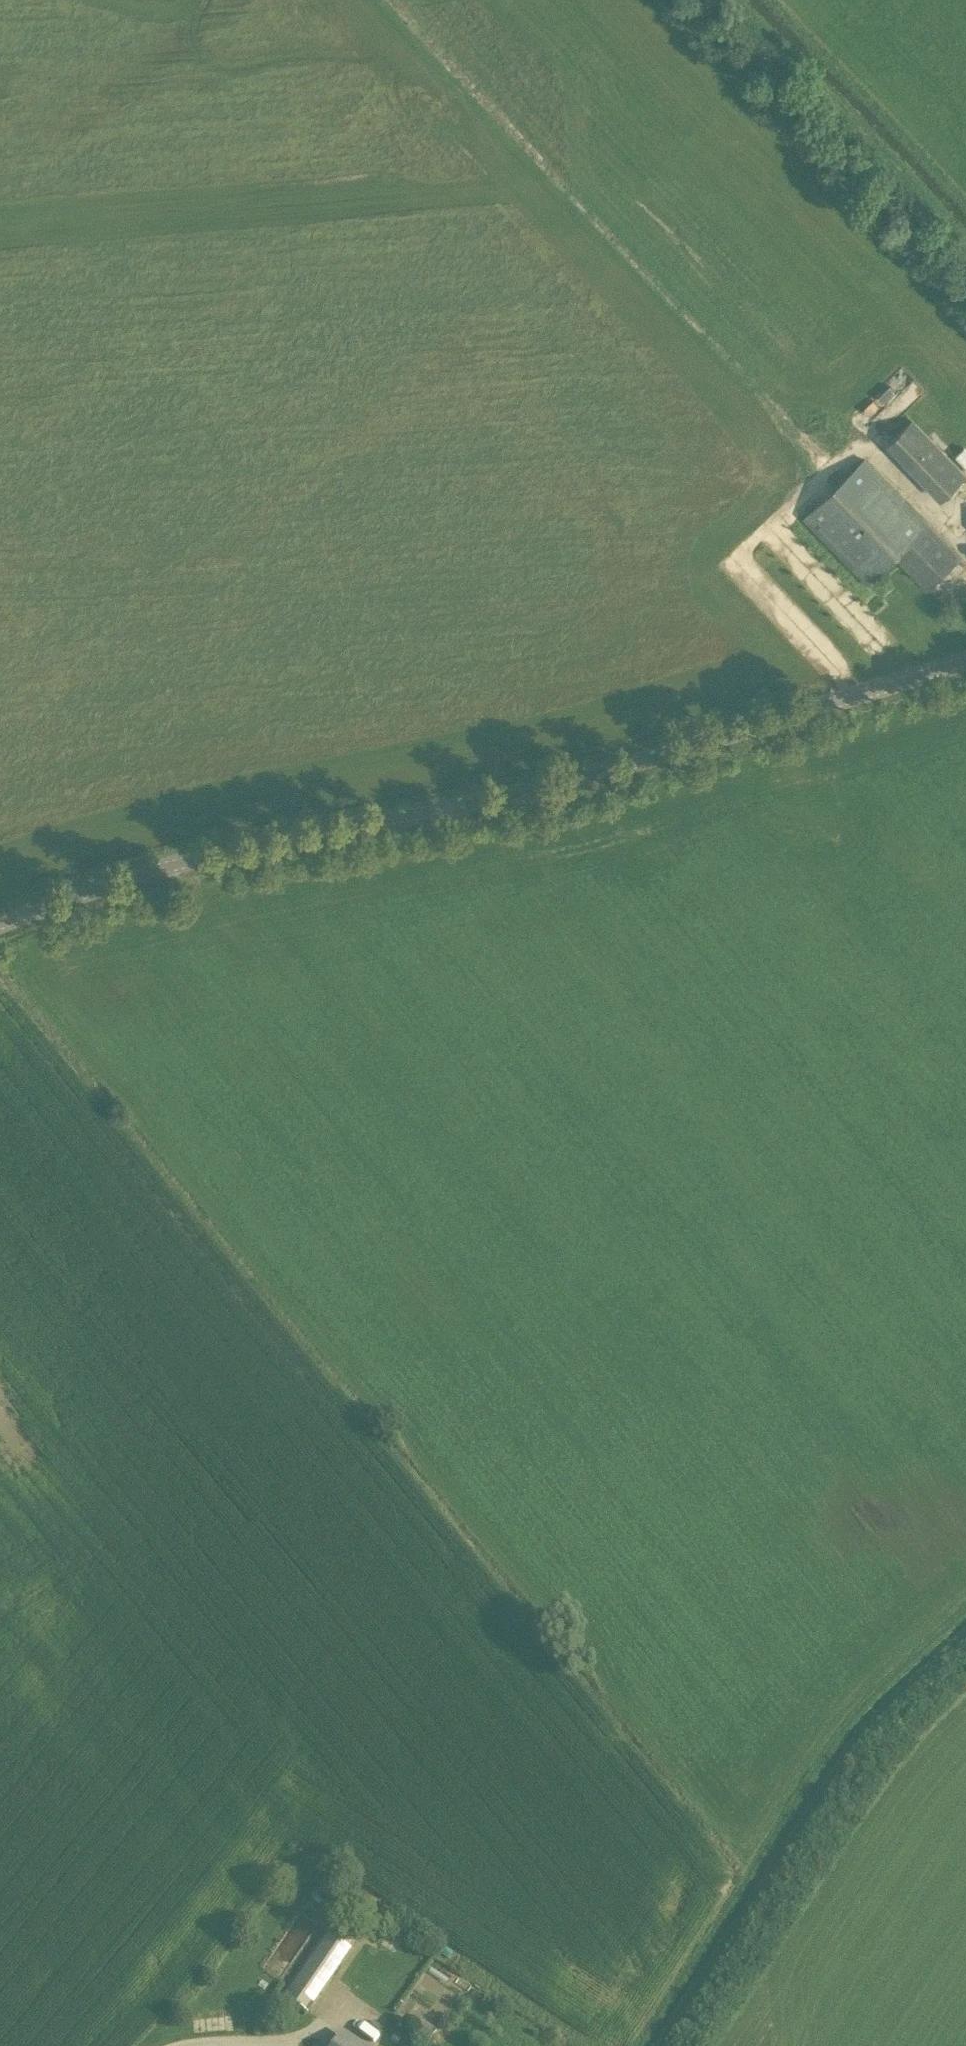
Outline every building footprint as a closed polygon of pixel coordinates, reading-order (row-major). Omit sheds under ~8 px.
[(965,476),(965,474),(913,419),(887,444),(940,500),(965,476)] [(950,453),(965,472),(965,451),(960,444),(950,453)] [(803,518),(867,585),(895,558),(926,591),(961,557),(865,457),(803,518)] [(321,1884),(313,1896),(345,1917),(353,1905),(321,1884)] [(283,1996),(309,2014),(357,1942),(332,1925),(283,1996)] [(437,2032),(422,2020),(413,2031),(429,2043),(437,2032)] [(344,2033),(335,2045),(363,2045),(344,2033)]
